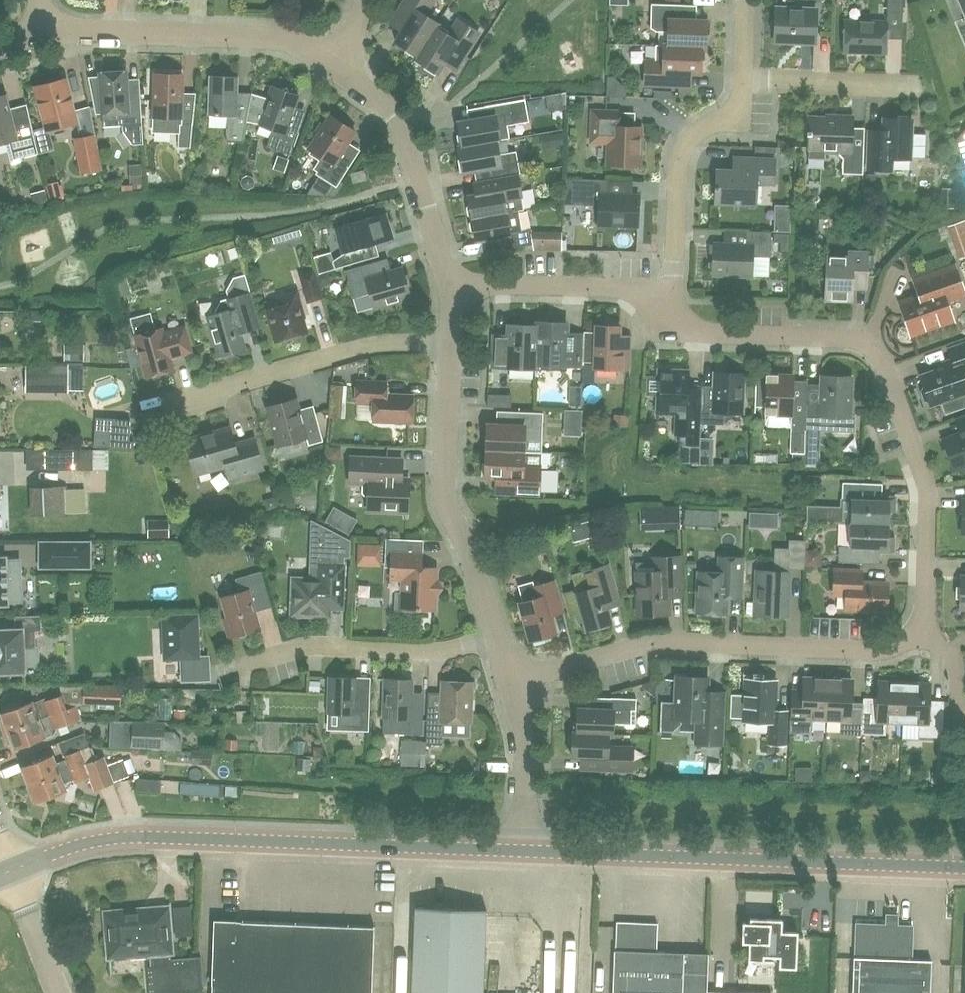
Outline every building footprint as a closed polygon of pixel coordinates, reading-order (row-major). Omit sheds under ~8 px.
[(399,10),(390,25),(402,32),(396,41),(417,55),(415,58),(416,59),(438,24),(425,15),(434,0),(405,0),(399,10)] [(903,0),(887,0),(887,18),(902,18),(903,0)] [(964,19),(964,0),(957,0),(964,19)] [(706,47),(707,21),(680,20),(681,5),(651,4),(651,28),(657,31),(669,32),(668,45),(706,47)] [(815,42),(817,10),(776,9),(775,41),(815,42)] [(438,73),(444,63),(455,70),(465,56),(479,33),(458,20),(449,36),(436,28),(438,24),(416,59),(438,73)] [(886,53),(887,22),(845,21),(844,51),(886,53)] [(645,85),(674,86),(691,86),(692,72),(701,73),(702,47),(706,47),(668,45),(655,45),(655,61),(645,60),(645,85)] [(126,71),(100,72),(100,76),(88,77),(96,114),(103,113),(103,118),(103,121),(104,123),(106,125),(109,126),(121,125),(142,124),(140,97),(128,98),(126,71)] [(179,147),(191,148),(193,124),(181,123),(183,75),(155,74),(153,132),(179,133),(179,147)] [(246,122),(252,93),(238,93),(238,88),(232,88),(232,76),(209,76),(208,115),(227,116),(227,142),(243,142),(246,122)] [(47,130),(77,122),(66,79),(36,87),(47,130)] [(302,123),(291,119),(299,96),(290,92),(289,92),(287,87),(282,90),(281,90),(272,86),(268,98),(252,93),(246,122),(259,124),(273,129),(267,146),(291,154),(302,123)] [(564,108),(562,94),(552,95),(545,96),(547,111),(564,108)] [(5,95),(0,97),(0,144),(5,142),(11,164),(21,162),(20,158),(38,153),(31,120),(13,125),(5,95)] [(459,148),(501,140),(500,139),(509,138),(507,126),(515,124),(514,118),(527,116),(524,100),(511,102),(485,107),(487,118),(458,123),(462,147),(459,147),(459,148)] [(640,165),(641,127),(618,126),(619,112),(593,111),(591,142),(608,142),(608,164),(640,165)] [(330,115),(324,125),(321,123),(315,131),(319,133),(309,149),(325,159),(316,174),(337,187),(352,163),(340,156),(356,131),(330,115)] [(852,146),(853,117),(837,116),(837,118),(808,117),(807,135),(809,135),(809,148),(824,149),(824,152),(837,152),(843,158),(842,174),(863,174),(864,146),(852,146)] [(911,134),(912,119),(884,118),(882,149),(869,148),(868,169),(891,170),(891,158),(921,160),(922,134),(911,134)] [(551,134),(553,146),(563,144),(561,132),(551,134)] [(82,172),(101,169),(94,135),(75,139),(82,172)] [(499,154),(497,142),(501,141),(501,140),(459,148),(463,172),(492,167),(494,178),(518,174),(520,173),(516,151),(499,154)] [(285,173),(289,160),(279,157),(275,169),(285,173)] [(733,158),(732,171),(716,170),(716,189),(717,189),(717,202),(756,204),(757,183),(774,184),(775,159),(750,158),(733,158)] [(130,185),(142,185),(141,165),(130,165),(130,185)] [(353,183),(367,180),(365,170),(351,173),(353,183)] [(518,174),(494,178),(490,179),(492,191),(475,194),(468,196),(469,204),(467,208),(468,215),(472,218),(472,219),(518,210),(518,211),(524,210),(518,174)] [(564,190),(582,191),(581,205),(595,205),(599,210),(598,225),(638,226),(639,196),(607,194),(607,180),(582,179),(564,178),(564,190)] [(46,186),(50,202),(65,198),(62,186),(59,187),(58,182),(46,186)] [(48,201),(45,190),(32,193),(35,205),(48,201)] [(518,211),(472,219),(472,220),(470,223),(471,231),(475,234),(476,241),(501,237),(504,250),(533,244),(531,233),(530,229),(522,230),(518,211)] [(392,235),(387,216),(376,219),(375,216),(335,228),(343,253),(344,253),(333,261),(335,269),(373,258),(370,245),(383,242),(382,239),(392,235)] [(775,232),(789,232),(790,219),(775,218),(775,232)] [(947,226),(953,243),(964,239),(964,220),(947,226)] [(771,257),(772,232),(747,231),(746,245),(713,244),(712,274),(752,276),(753,257),(771,257)] [(531,233),(533,244),(534,249),(542,250),(542,234),(531,233)] [(774,233),(774,242),(781,243),(781,252),(789,252),(790,234),(774,233)] [(255,261),(260,253),(251,247),(246,255),(255,261)] [(238,259),(235,249),(227,251),(230,262),(238,259)] [(866,285),(868,253),(853,252),(853,257),(827,256),(825,300),(852,301),(852,287),(856,284),(866,285)] [(402,269),(372,277),(369,264),(345,270),(353,298),(370,293),(375,307),(410,297),(408,290),(412,289),(408,274),(404,276),(402,269)] [(910,334),(953,319),(946,299),(964,292),(956,267),(915,281),(920,296),(900,304),(910,334)] [(308,302),(322,298),(314,271),(300,275),(308,302)] [(328,273),(318,275),(321,287),(331,284),(328,273)] [(214,313),(207,315),(219,357),(246,349),(242,334),(261,328),(258,319),(245,274),(233,278),(226,290),(229,298),(221,300),(214,313)] [(277,341),(306,332),(302,317),(305,316),(297,292),(286,295),(289,304),(268,310),(277,341)] [(579,365),(580,336),(566,335),(566,324),(538,323),(538,327),(536,363),(537,363),(579,365)] [(631,336),(620,335),(620,326),(596,325),(596,332),(584,332),(583,362),(595,362),(594,368),(630,369),(631,355),(631,349),(631,336)] [(536,363),(538,327),(509,326),(509,337),(495,337),(494,366),(536,367),(537,363),(536,363)] [(192,352),(185,327),(164,333),(162,328),(135,336),(146,377),(174,369),(171,358),(192,352)] [(945,414),(964,407),(964,375),(964,371),(964,370),(964,343),(948,349),(953,364),(920,376),(924,387),(922,391),(925,400),(930,402),(931,405),(941,401),(945,414)] [(84,346),(65,346),(65,363),(84,363),(84,346)] [(68,393),(69,365),(26,364),(26,392),(68,393)] [(702,406),(701,424),(724,425),(724,421),(733,413),(742,413),(743,373),(729,373),(725,368),(720,372),(715,372),(714,406),(702,406)] [(570,386),(571,370),(554,370),(553,385),(570,386)] [(701,424),(702,406),(701,406),(701,407),(687,407),(688,385),(689,371),(662,370),(661,377),(647,377),(646,395),(658,396),(657,412),(676,413),(675,434),(684,434),(684,445),(700,445),(701,435),(701,424)] [(766,407),(766,415),(765,424),(768,427),(791,428),(790,453),(791,453),(805,454),(805,447),(806,430),(807,402),(807,384),(793,383),(794,375),(767,374),(767,379),(756,379),(756,385),(755,397),(755,407),(766,407)] [(807,402),(806,430),(828,431),(854,432),(855,416),(851,415),(852,377),(822,376),(821,402),(807,402)] [(412,422),(413,396),(386,395),(386,382),(357,381),(356,402),(374,403),(373,420),(412,422)] [(331,401),(346,402),(347,386),(332,385),(331,401)] [(747,397),(755,397),(756,385),(747,385),(747,397)] [(581,406),(582,387),(570,386),(569,406),(581,406)] [(487,406),(496,407),(497,395),(488,395),(487,406)] [(301,416),(296,399),(267,407),(278,446),(307,438),(309,445),(323,441),(316,412),(301,416)] [(582,424),(583,412),(566,411),(565,424),(582,424)] [(542,453),(542,452),(543,413),(517,412),(516,426),(487,425),(486,451),(542,453)] [(614,426),(629,427),(629,416),(614,415),(614,426)] [(955,420),(960,434),(943,440),(951,462),(955,464),(957,469),(964,466),(964,416),(955,420)] [(226,465),(230,477),(263,468),(255,439),(235,445),(230,428),(186,440),(187,443),(185,446),(188,455),(191,457),(196,474),(226,465)] [(342,446),(330,445),(329,459),(341,459),(342,446)] [(820,448),(805,447),(805,454),(805,465),(819,465),(820,448)] [(92,470),(92,449),(27,449),(27,470),(92,470)] [(542,453),(486,451),(484,477),(514,478),(514,492),(540,493),(541,467),(548,467),(551,464),(552,453),(542,452),(542,453)] [(708,465),(713,465),(713,452),(700,452),(700,465),(708,465)] [(805,454),(791,453),(790,464),(805,465),(805,454)] [(409,479),(403,479),(404,459),(391,458),(351,456),(349,484),(362,484),(362,493),(365,496),(368,496),(368,510),(408,512),(409,479)] [(896,512),(896,501),(882,500),(883,484),(843,482),(842,500),(851,500),(850,523),(889,524),(890,512),(896,512)] [(65,514),(65,513),(64,490),(64,487),(32,488),(32,515),(65,514)] [(64,490),(65,513),(84,512),(84,489),(64,490)] [(292,495),(281,499),(284,512),(296,508),(292,495)] [(269,498),(272,509),(279,507),(276,496),(269,498)] [(826,506),(808,506),(807,521),(825,522),(826,506)] [(668,509),(667,525),(682,525),(683,510),(668,509)] [(685,510),(684,526),(701,526),(702,511),(685,510)] [(749,512),(749,526),(762,527),(763,512),(749,512)] [(346,514),(338,529),(350,536),(358,521),(346,514)] [(583,523),(588,538),(602,534),(598,519),(583,523)] [(148,537),(169,537),(169,520),(148,520),(148,537)] [(343,610),(344,581),(345,565),(345,558),(350,558),(351,540),(311,520),(310,542),(321,543),(321,561),(310,561),(309,579),(294,578),(292,615),(328,616),(328,609),(343,610)] [(894,548),(895,537),(889,537),(889,524),(850,523),(850,546),(839,546),(838,562),(880,564),(880,548),(894,548)] [(396,595),(396,610),(399,613),(414,614),(418,609),(436,610),(437,568),(421,567),(422,554),(422,540),(388,539),(387,560),(391,565),(391,580),(402,580),(402,592),(396,595)] [(805,568),(806,541),(790,541),(789,568),(805,568)] [(91,569),(91,543),(46,543),(46,544),(47,544),(47,543),(65,544),(65,569),(91,569)] [(249,561),(258,559),(256,548),(246,550),(249,561)] [(806,551),(805,567),(820,568),(820,551),(806,551)] [(669,613),(668,598),(682,597),(681,582),(680,556),(653,557),(653,561),(636,562),(637,572),(639,615),(669,613)] [(741,599),(742,586),(743,558),(736,557),(719,557),(719,572),(698,572),(696,612),(710,613),(712,616),(721,617),(724,614),(727,614),(727,598),(741,599)] [(7,558),(5,558),(6,559),(0,559),(0,606),(7,605),(7,606),(9,606),(9,604),(8,604),(8,586),(22,586),(21,570),(17,570),(17,561),(7,561),(7,560),(7,558)] [(611,623),(607,609),(620,605),(616,591),(608,566),(584,573),(573,576),(577,589),(562,593),(569,616),(582,612),(587,630),(611,623)] [(787,616),(789,572),(757,570),(755,615),(787,616)] [(886,610),(887,584),(861,583),(861,571),(835,570),(834,594),(847,595),(846,609),(886,610)] [(233,636),(259,629),(255,612),(260,603),(270,600),(262,571),(236,579),(240,592),(222,598),(233,636)] [(563,613),(561,605),(554,581),(534,586),(533,582),(525,584),(521,592),(523,602),(520,603),(531,641),(556,633),(551,617),(563,613)] [(41,617),(17,617),(18,630),(0,630),(0,678),(12,677),(12,672),(24,672),(26,672),(41,672),(40,648),(36,648),(36,630),(42,630),(41,617)] [(193,650),(194,618),(160,617),(159,629),(174,629),(174,649),(193,650)] [(175,676),(175,687),(206,688),(206,676),(175,676)] [(369,730),(370,689),(355,688),(356,678),(330,677),(328,713),(329,713),(329,724),(330,729),(369,730)] [(724,691),(708,690),(708,678),(677,677),(676,704),(661,704),(660,732),(672,733),(680,726),(680,722),(696,722),(695,744),(722,745),(724,714),(724,691)] [(827,720),(828,679),(804,678),(803,706),(791,705),(790,733),(811,733),(812,719),(827,720)] [(412,709),(413,680),(385,679),(383,717),(401,718),(400,734),(423,734),(424,709),(412,709)] [(862,736),(862,734),(863,708),(851,708),(852,680),(828,679),(827,720),(841,720),(841,735),(862,736)] [(310,691),(320,691),(321,681),(310,680),(310,691)] [(731,718),(744,718),(744,721),(771,722),(770,743),(786,744),(787,712),(775,712),(776,681),(746,680),(745,695),(731,694),(731,718)] [(471,722),(473,682),(442,681),(441,715),(427,715),(426,744),(442,745),(443,721),(471,722)] [(903,723),(904,682),(879,681),(877,708),(863,707),(863,708),(862,734),(885,735),(886,722),(903,723)] [(658,689),(648,682),(643,689),(652,696),(658,689)] [(942,737),(943,710),(929,710),(930,683),(904,682),(903,723),(920,724),(919,736),(942,737)] [(83,704),(121,705),(121,688),(83,686),(83,704)] [(5,733),(65,711),(60,698),(46,703),(45,698),(34,703),(33,702),(22,706),(20,701),(4,707),(6,712),(3,713),(5,719),(0,721),(5,733)] [(636,726),(637,699),(611,698),(610,709),(578,708),(577,732),(573,732),(573,733),(613,734),(613,724),(624,724),(624,725),(626,728),(633,728),(636,726)] [(65,711),(5,733),(9,746),(14,744),(17,750),(47,738),(46,738),(55,735),(57,729),(71,724),(70,722),(80,718),(75,708),(67,711),(67,710),(65,711)] [(185,723),(186,710),(174,709),(174,722),(185,723)] [(170,743),(165,743),(166,723),(133,723),(133,749),(165,749),(179,749),(179,742),(170,742),(170,743)] [(97,760),(93,748),(89,746),(84,733),(58,743),(63,757),(66,756),(67,761),(56,765),(52,756),(22,767),(29,785),(59,774),(86,764),(97,760)] [(613,735),(613,734),(573,733),(572,757),(607,759),(607,770),(633,771),(633,759),(626,759),(626,747),(608,746),(609,735),(613,735)] [(238,750),(238,740),(226,739),(225,749),(238,750)] [(421,767),(422,741),(402,740),(401,766),(421,767)] [(323,758),(324,747),(314,747),(313,757),(323,758)] [(211,763),(212,753),(212,752),(193,750),(192,764),(211,765),(211,763)] [(113,784),(103,758),(97,760),(86,764),(85,765),(88,771),(83,773),(85,779),(90,777),(95,790),(113,784)] [(66,792),(59,774),(29,785),(36,803),(66,792)] [(219,798),(220,787),(181,783),(180,794),(219,798)] [(238,797),(238,787),(226,786),(226,796),(238,797)] [(415,908),(412,992),(484,992),(487,911),(415,908)] [(108,928),(110,956),(149,953),(153,992),(192,992),(204,992),(201,957),(172,960),(168,909),(122,913),(107,914),(108,928)] [(782,932),(782,920),(750,919),(750,923),(743,923),(742,943),(749,943),(748,961),(779,962),(779,968),(797,969),(798,933),(782,932)] [(375,926),(240,921),(216,920),(213,992),(373,992),(375,926)] [(657,924),(618,922),(617,950),(615,950),(613,992),(707,992),(708,954),(656,952),(657,924)] [(910,925),(854,923),(852,956),(851,956),(849,992),(928,992),(929,960),(909,959),(910,925)]
